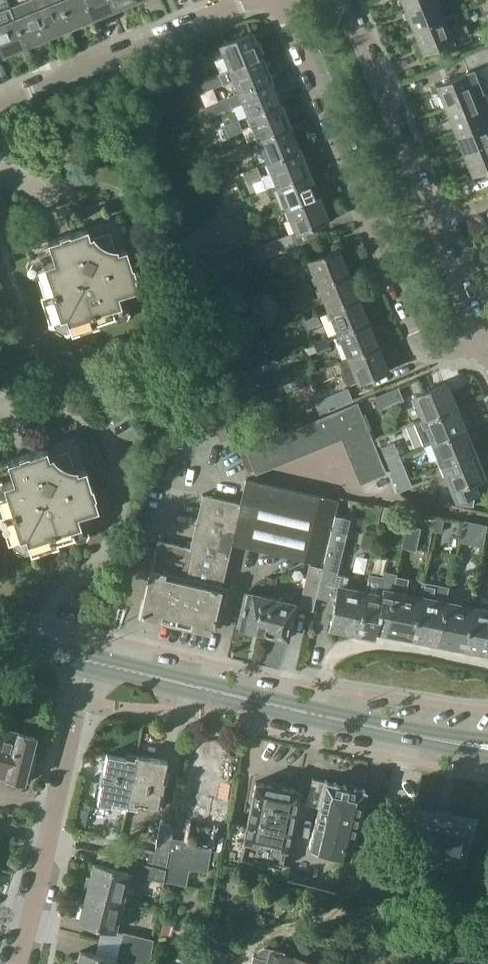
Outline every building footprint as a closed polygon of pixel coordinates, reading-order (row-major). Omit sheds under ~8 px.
[(33,0),(27,0),(10,7),(26,46),(46,38),(48,37),(33,0)] [(59,0),(33,0),(48,37),(67,29),(71,28),(59,0)] [(92,19),(85,0),(59,0),(71,28),(92,19)] [(115,9),(111,0),(85,0),(92,19),(115,10),(115,9)] [(137,0),(111,0),(115,9),(115,10),(137,1),(137,0)] [(405,8),(414,29),(442,17),(435,0),(423,0),(405,8)] [(4,56),(25,47),(9,8),(0,11),(0,46),(4,56)] [(453,13),(442,17),(414,29),(423,52),(452,40),(447,28),(458,23),(453,13)] [(230,68),(261,56),(251,32),(220,45),(230,68)] [(468,68),(487,60),(487,46),(487,45),(463,55),(468,68)] [(208,77),(199,55),(186,60),(195,82),(196,81),(205,78),(208,77)] [(196,81),(195,82),(200,93),(234,79),(239,91),(240,93),(271,80),(261,56),(230,68),(218,73),(208,77),(205,78),(196,81)] [(445,107),(484,91),(476,70),(466,73),(466,71),(436,83),(445,107)] [(240,93),(239,91),(205,105),(209,116),(243,102),(249,116),(280,103),(271,80),(240,93)] [(484,91),(445,107),(454,129),(487,115),(487,100),(484,91)] [(289,126),(280,103),(249,116),(258,139),(289,126)] [(454,129),(463,151),(487,141),(487,115),(454,129)] [(238,119),(225,124),(229,135),(242,130),(238,119)] [(289,126),(258,139),(268,162),(299,150),(289,126)] [(463,151),(472,174),(487,168),(487,141),(463,151)] [(234,147),(238,158),(252,153),(248,142),(234,147)] [(299,150),(268,162),(277,185),(308,173),(299,150)] [(243,171),(248,182),(261,176),(257,165),(243,171)] [(317,196),(308,173),(277,185),(286,209),(317,196)] [(267,189),(253,194),(257,205),(271,200),(267,189)] [(286,209),(295,231),(296,232),(327,220),(317,196),(286,209)] [(106,244),(103,243),(107,236),(106,233),(96,236),(94,234),(91,236),(88,228),(49,240),(55,260),(45,264),(46,268),(43,275),(39,276),(44,293),(41,294),(49,321),(67,316),(72,333),(100,324),(99,321),(116,316),(115,311),(118,305),(122,304),(119,294),(139,287),(127,248),(119,250),(118,248),(118,247),(116,247),(113,246),(110,246),(108,245),(106,244)] [(293,232),(257,247),(262,260),(298,244),(293,232)] [(262,260),(257,247),(253,237),(240,242),(249,266),(263,261),(262,260)] [(249,266),(240,242),(227,248),(237,271),(249,266)] [(317,285),(349,272),(339,247),(307,259),(317,285)] [(237,271),(227,248),(214,253),(224,277),(237,271)] [(292,250),(271,259),(275,271),(297,262),(292,250)] [(359,297),(349,272),(317,285),(328,310),(359,297)] [(304,290),(294,294),(297,304),(308,300),(304,290)] [(368,320),(359,297),(328,310),(337,333),(368,320)] [(317,313),(304,318),(308,328),(321,323),(317,313)] [(368,320),(337,333),(347,358),(379,345),(368,320)] [(313,342),(316,351),(317,351),(318,353),(332,348),(328,337),(313,342)] [(388,369),(379,345),(347,358),(357,382),(388,369)] [(251,393),(246,378),(244,373),(237,376),(224,380),(230,400),(251,393)] [(454,406),(445,383),(413,396),(423,418),(423,419),(454,406)] [(399,386),(375,396),(381,410),(404,401),(399,386)] [(353,399),(348,388),(348,387),(323,397),(324,399),(315,403),(320,414),(353,399)] [(355,401),(313,419),(323,443),(341,435),(365,425),(355,401)] [(464,429),(454,406),(423,419),(423,418),(414,422),(424,445),(433,442),(464,429)] [(323,443),(313,419),(298,425),(308,449),(323,443)] [(308,449),(298,425),(283,432),(293,456),(308,449)] [(371,440),(365,425),(341,435),(348,450),(371,440)] [(474,451),(464,429),(433,442),(442,464),(474,451)] [(283,432),(268,438),(278,462),(293,456),(283,432)] [(157,436),(154,447),(165,450),(167,439),(157,436)] [(278,462),(268,438),(246,447),(256,471),(278,462)] [(378,455),(371,440),(348,450),(354,465),(378,455)] [(385,458),(399,452),(395,441),(380,447),(385,458)] [(62,461),(66,454),(65,452),(54,455),(53,453),(49,454),(47,446),(7,459),(13,479),(3,482),(4,487),(1,493),(0,493),(0,504),(2,511),(0,512),(0,515),(8,540),(25,535),(30,552),(58,543),(57,540),(75,534),(73,530),(77,524),(81,523),(78,512),(98,506),(86,466),(77,469),(77,466),(77,465),(74,465),(71,465),(68,464),(65,462),(62,461)] [(474,451),(442,464),(457,499),(457,501),(456,501),(456,502),(473,504),(475,492),(475,491),(471,481),(484,476),(474,451)] [(404,463),(399,452),(385,458),(390,469),(404,463)] [(378,455),(354,465),(361,481),(385,471),(378,455)] [(413,484),(404,463),(390,469),(399,491),(413,484)] [(323,566),(335,515),(332,514),(336,499),(247,478),(242,503),(201,493),(189,547),(158,540),(141,615),(211,631),(231,545),(280,556),(323,566)] [(399,508),(384,505),(381,520),(396,523),(399,508)] [(357,632),(365,591),(346,587),(348,577),(337,574),(349,518),(335,515),(323,566),(323,568),(316,597),(335,601),(330,626),(343,629),(343,633),(354,635),(356,631),(357,632)] [(434,531),(442,532),(444,519),(436,518),(434,531)] [(416,550),(421,527),(407,524),(403,547),(416,550)] [(364,546),(372,548),(374,534),(366,533),(364,546)] [(316,597),(323,568),(309,565),(300,607),(313,610),(316,597)] [(365,591),(357,632),(375,635),(377,629),(386,630),(394,591),(397,577),(398,573),(384,570),(383,576),(369,573),(365,591)] [(274,587),(275,577),(267,576),(266,586),(274,587)] [(394,591),(386,630),(396,632),(397,636),(407,638),(409,635),(411,635),(419,596),(405,594),(408,579),(397,577),(394,591)] [(422,582),(419,596),(411,635),(413,636),(414,640),(424,642),(426,638),(437,641),(445,602),(446,602),(448,587),(422,582)] [(262,631),(271,596),(263,594),(262,595),(248,592),(240,626),(242,626),(241,628),(254,632),(255,629),(262,631)] [(271,596),(262,631),(272,634),(271,636),(284,639),(285,637),(287,637),(295,604),(282,601),(283,599),(271,596)] [(470,607),(462,646),(465,646),(466,650),(476,652),(478,649),(487,651),(487,600),(472,597),(470,607)] [(470,607),(446,602),(445,602),(437,641),(449,643),(449,647),(459,649),(461,645),(462,646),(470,607)] [(0,728),(0,730),(0,774),(23,780),(23,778),(29,779),(35,754),(30,752),(34,736),(0,728)] [(127,803),(136,758),(105,752),(96,801),(110,804),(112,800),(127,803)] [(137,754),(136,758),(127,803),(157,809),(167,760),(137,754)] [(308,845),(331,850),(349,854),(364,789),(323,779),(323,780),(311,778),(306,801),(318,804),(312,829),(312,830),(308,845)] [(246,824),(227,821),(219,863),(279,877),(297,789),(255,781),(246,824)] [(471,824),(414,814),(406,859),(444,865),(440,890),(457,893),(462,862),(464,862),(471,824)] [(154,851),(152,865),(165,869),(173,824),(159,822),(154,851)] [(152,865),(154,851),(111,840),(108,854),(134,861),(152,865)] [(152,865),(134,861),(132,874),(162,882),(165,869),(152,865)] [(93,863),(90,876),(84,875),(81,888),(87,889),(86,892),(120,900),(127,871),(93,863)] [(120,900),(86,892),(79,921),(113,929),(120,900)] [(123,931),(120,943),(119,944),(151,951),(153,939),(123,931)] [(212,947),(210,944),(205,942),(205,943),(202,949),(210,952),(211,949),(212,947)] [(119,944),(116,956),(149,963),(151,951),(119,944)] [(295,960),(281,956),(282,952),(269,948),(269,949),(263,948),(258,951),(256,957),(252,956),(250,963),(294,963),(295,960)] [(81,950),(77,963),(74,963),(115,963),(117,959),(81,950)]
